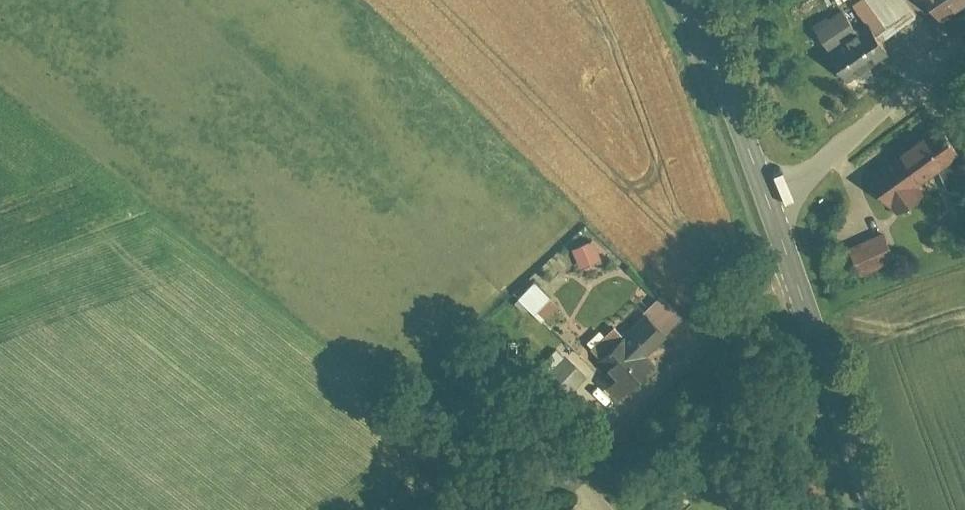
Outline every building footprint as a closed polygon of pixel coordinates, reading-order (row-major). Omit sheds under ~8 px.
[(964,3),(964,0),(932,0),(943,17),(964,3)] [(813,26),(851,80),(889,54),(867,23),(858,29),(842,5),(813,26)] [(937,122),(865,172),(895,215),(924,195),(918,187),(961,157),(937,122)] [(848,248),(860,275),(893,261),(882,234),(848,248)] [(575,251),(583,271),(606,263),(598,243),(575,251)] [(538,316),(555,301),(539,285),(523,300),(538,316)] [(601,378),(619,395),(653,360),(646,353),(682,316),(660,295),(599,358),(610,368),(601,378)] [(564,354),(554,345),(531,368),(541,377),(564,354)] [(570,356),(547,378),(561,393),(584,371),(570,356)]
